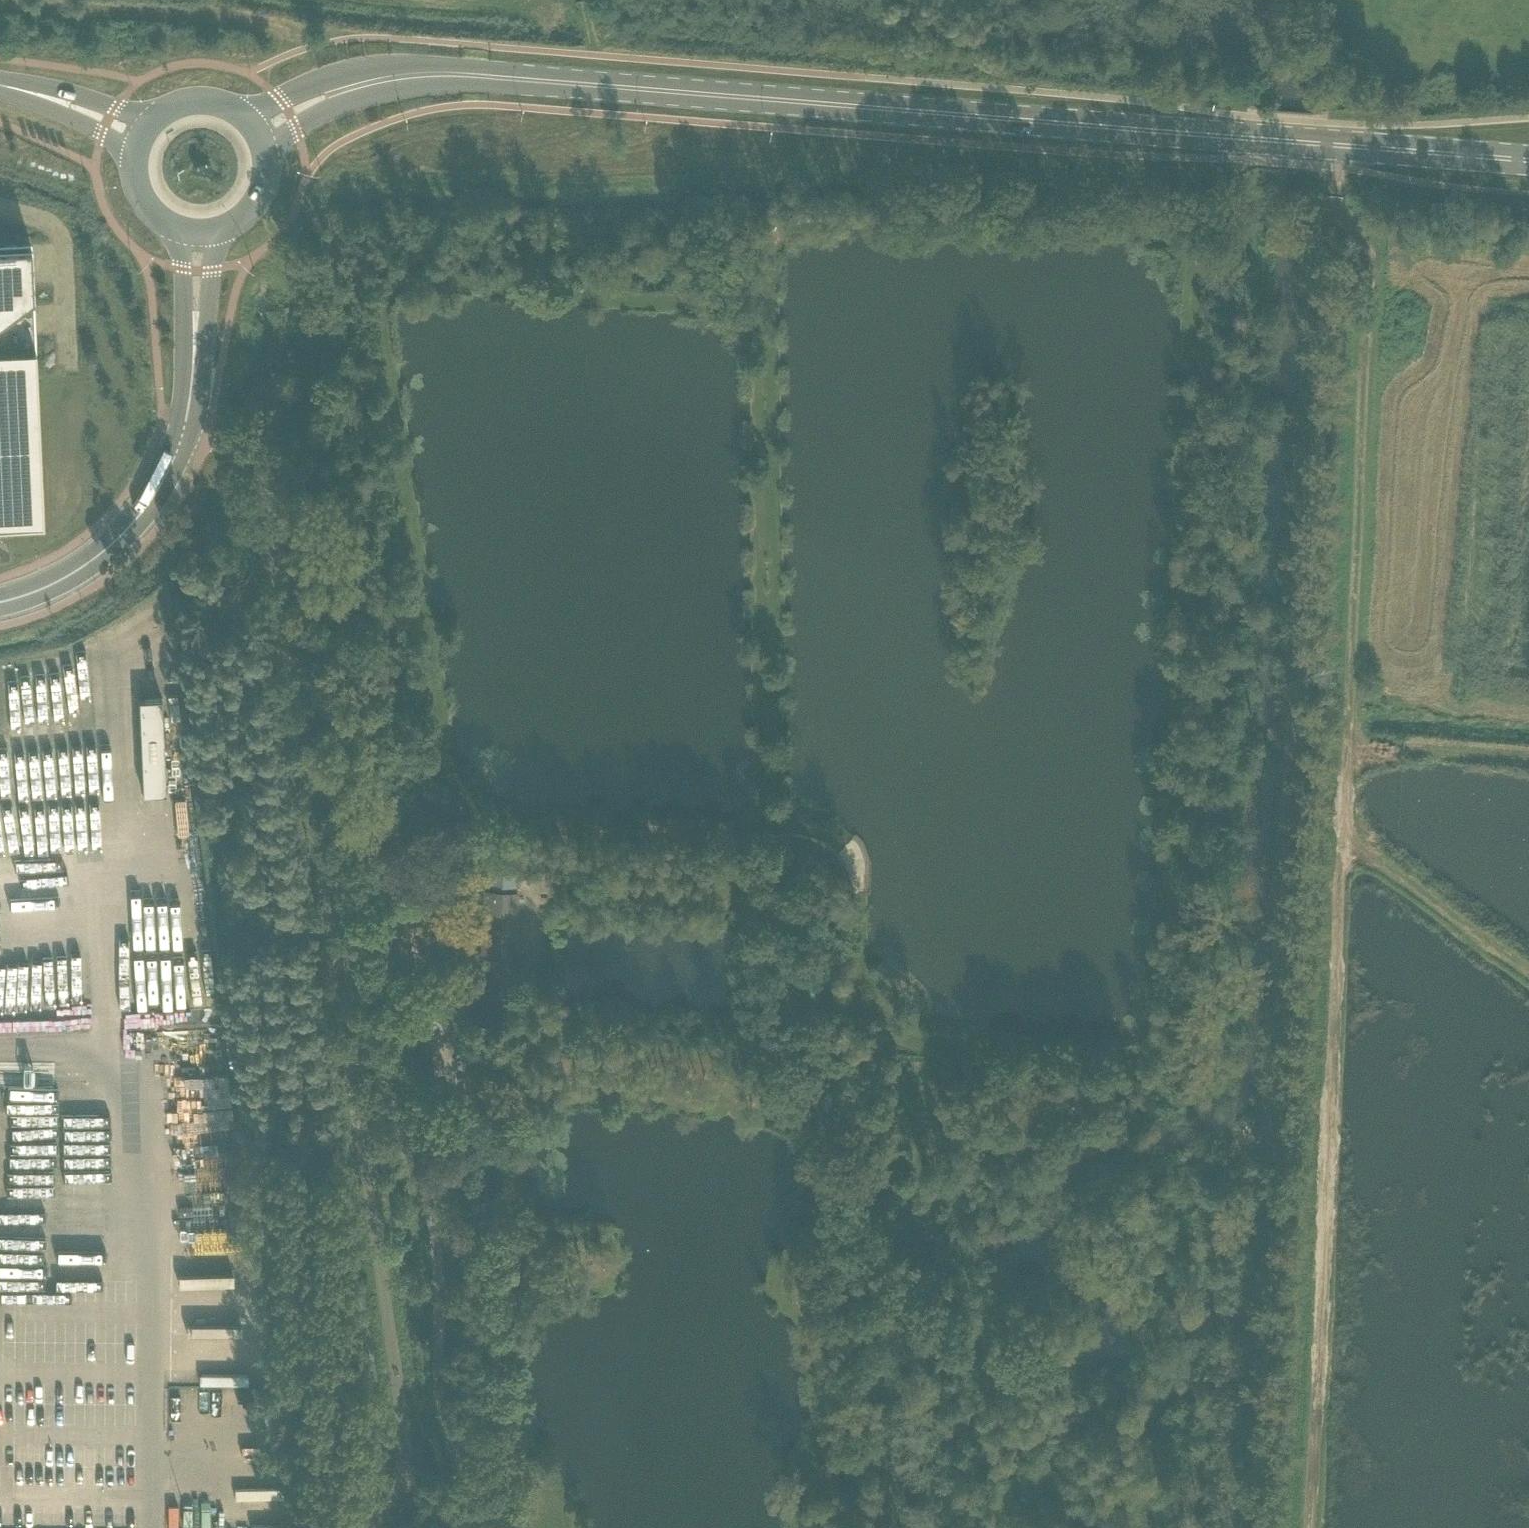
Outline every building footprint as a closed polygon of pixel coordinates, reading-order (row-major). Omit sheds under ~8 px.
[(0,245),(0,525),(43,523),(30,244),(0,245)] [(369,293),(379,286),(372,277),(363,285),(369,293)] [(166,794),(162,698),(138,699),(142,795),(166,794)] [(513,967),(517,892),(485,890),(481,966),(513,967)]
